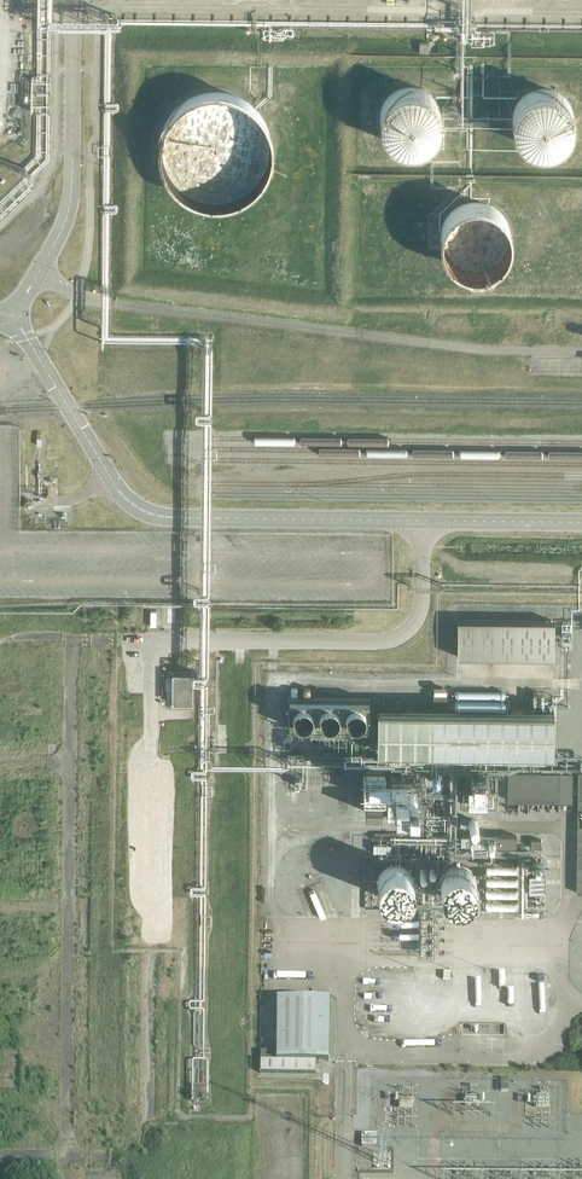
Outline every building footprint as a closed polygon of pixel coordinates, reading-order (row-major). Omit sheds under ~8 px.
[(439,123),(439,117),(439,111),(437,106),(434,100),(431,95),(427,92),(422,88),(415,86),(409,85),(401,85),(395,87),(391,89),(385,93),(381,98),(378,103),(376,109),(375,116),(375,123),(377,129),(380,135),(384,140),(388,143),(394,147),(400,149),(406,149),(413,149),(420,147),(424,145),(429,141),(434,135),(437,130),(439,123)] [(569,125),(570,119),(569,112),(568,107),(565,101),(560,95),(556,92),(553,90),(549,88),(543,86),(538,86),(531,86),(525,88),(522,90),(518,92),(514,96),(509,101),(507,107),(505,112),(504,118),(505,124),(506,130),(509,135),(513,141),(518,146),(523,149),(529,151),(535,152),(543,151),(548,150),(554,147),(560,143),(564,137),(568,131),(569,125)] [(269,153),(270,146),(269,140),(269,135),(267,130),(265,125),(263,119),(260,114),(257,110),(253,105),(245,99),(240,95),(235,93),(229,91),(223,89),(216,88),(211,88),(206,88),(199,89),(193,91),(188,93),(183,95),(178,99),(170,105),(166,110),(163,114),(160,119),(157,125),(155,130),(154,135),(153,145),(153,152),(154,158),(155,163),(157,168),(160,174),(163,179),(169,187),(174,191),(178,194),(183,198),(188,200),(192,202),(200,204),(210,205),(216,205),(222,204),(230,202),(235,200),(242,196),(247,193),(252,189),(255,185),(260,179),(265,170),(267,165),(268,159),(269,153)] [(510,243),(511,235),(510,228),(508,220),(504,214),(500,208),(494,203),(487,200),(480,198),(474,197),(466,198),(459,200),(452,203),(447,208),(442,214),(438,220),(436,227),(435,234),(436,242),(438,248),(441,255),(445,261),(450,265),(453,267),(458,270),(466,272),(472,273),(479,272),(487,270),(493,267),(499,262),(504,257),(508,250),(510,243)] [(555,654),(556,617),(458,616),(458,653),(555,654)] [(171,673),(171,703),(191,703),(191,673),(171,673)] [(370,721),(370,694),(290,694),(290,721),(370,721)] [(556,704),(379,701),(379,744),(556,746),(556,704)] [(509,797),(572,798),(573,769),(509,768),(509,797)] [(404,815),(426,815),(426,801),(404,801),(404,815)] [(498,845),(517,845),(517,833),(498,833),(498,845)] [(412,887),(413,883),(412,879),(411,876),(409,872),(407,869),(404,867),(401,865),(397,864),(393,864),(390,864),(386,865),(383,867),(380,869),(378,872),(376,876),(375,879),(374,883),(375,887),(376,890),(377,893),(380,896),(383,899),(386,901),(390,902),(393,902),(397,902),(401,901),(404,899),(407,896),(409,894),(411,890),(412,887)] [(475,887),(476,884),(476,880),(474,876),(473,872),(470,869),(467,867),(464,865),(460,864),(456,864),(452,864),(449,866),(445,867),(442,870),(440,873),(438,877),(438,881),(437,884),(438,888),(440,892),(442,895),(444,898),(448,900),(451,901),(455,902),(459,902),(463,901),(466,900),(469,897),(472,894),(474,891),(475,887)] [(330,998),(276,998),(276,1061),(260,1061),(261,1073),(316,1073),(316,1058),(330,1058),(330,998)] [(469,1089),(461,1089),(460,1114),(464,1114),(464,1115),(465,1115),(465,1114),(471,1114),(471,1115),(472,1115),(473,1114),(478,1114),(478,1115),(479,1115),(479,1114),(484,1114),(484,1089),(477,1089),(477,1086),(476,1086),(476,1089),(470,1089),(470,1086),(469,1086),(469,1089)]
